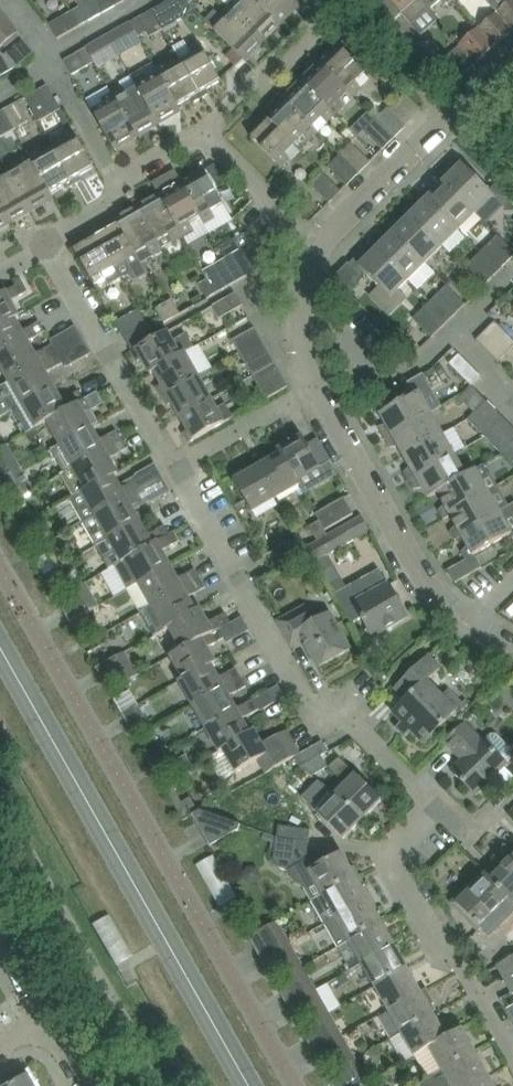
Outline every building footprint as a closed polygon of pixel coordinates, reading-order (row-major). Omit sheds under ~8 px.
[(80,7),(88,21),(88,22),(104,14),(96,0),(82,0),(77,2),(80,7)] [(104,14),(116,6),(113,0),(96,0),(104,14)] [(152,12),(160,26),(163,31),(182,20),(188,4),(186,2),(184,0),(163,0),(165,4),(152,12)] [(242,4),(238,0),(236,0),(229,8),(263,43),(281,25),(256,0),(245,0),(242,4)] [(281,25),(299,7),(293,0),(256,0),(281,25)] [(429,9),(422,0),(385,0),(374,9),(389,26),(402,14),(410,24),(429,9)] [(429,9),(431,11),(443,0),(422,0),(429,9)] [(488,4),(497,14),(512,32),(512,31),(512,0),(492,0),(488,4)] [(80,7),(72,12),(80,27),(88,22),(88,21),(80,7)] [(245,61),(263,43),(229,8),(220,16),(225,21),(215,30),(245,61)] [(58,39),(80,27),(72,12),(50,25),(58,39)] [(139,19),(130,24),(138,39),(147,33),(160,26),(152,12),(139,19)] [(2,13),(0,14),(0,37),(13,26),(2,13)] [(489,29),(483,34),(494,48),(512,32),(497,14),(485,25),(489,29)] [(108,37),(116,51),(119,57),(141,45),(138,39),(130,24),(108,37)] [(471,37),(461,45),(462,46),(477,63),(487,53),(494,48),(483,34),(475,41),(471,37)] [(85,49),(94,64),(95,63),(98,69),(119,57),(116,51),(108,37),(85,49)] [(4,57),(14,69),(35,53),(24,40),(4,57)] [(184,42),(172,48),(181,63),(202,99),(209,95),(207,90),(221,81),(210,62),(201,45),(190,51),(184,42)] [(337,44),(318,63),(348,92),(353,97),(362,89),(357,84),(366,74),(337,44)] [(450,87),(477,63),(461,45),(447,57),(456,68),(443,79),(450,87)] [(72,76),(94,64),(85,49),(64,61),(72,76)] [(194,103),(202,99),(181,63),(169,70),(166,64),(155,70),(180,113),(181,112),(178,106),(192,98),(194,103)] [(339,101),(348,92),(318,63),(301,80),(335,115),(344,106),(339,101)] [(180,113),(155,70),(154,71),(157,77),(147,82),(144,77),(134,82),(137,88),(158,125),(180,113)] [(122,89),(111,95),(136,138),(158,125),(137,88),(134,82),(131,77),(119,83),(122,89)] [(280,94),(280,95),(318,133),(319,132),(313,126),(322,117),(327,123),(335,115),(301,80),(283,97),(280,94)] [(48,86),(26,99),(26,100),(39,123),(61,110),(48,86)] [(114,150),(136,138),(111,95),(102,100),(106,107),(94,113),(114,150)] [(310,141),(318,133),(280,95),(268,107),(271,111),(265,117),(294,145),(304,136),(310,141)] [(18,103),(3,111),(14,131),(29,122),(18,103)] [(388,108),(376,120),(394,139),(406,127),(388,108)] [(3,111),(0,113),(0,138),(14,131),(3,111)] [(285,155),(294,145),(265,117),(260,122),(264,127),(252,139),(281,168),(290,160),(285,155)] [(383,151),(394,139),(376,120),(364,132),(383,151)] [(504,131),(512,141),(512,123),(504,131)] [(66,144),(58,148),(54,151),(74,186),(82,182),(79,177),(94,168),(73,132),(63,138),(66,144)] [(340,156),(359,175),(371,163),(353,144),(340,156)] [(29,157),(32,164),(52,199),(53,198),(51,193),(64,185),(67,190),(74,186),(54,151),(43,158),(39,152),(29,157)] [(359,175),(340,156),(329,168),(347,186),(359,175)] [(30,212),(52,199),(32,164),(21,170),(17,163),(6,170),(10,176),(30,212)] [(476,213),(478,211),(494,196),(462,164),(451,175),(444,171),(436,178),(442,184),(445,182),(476,213)] [(181,182),(201,219),(205,225),(216,219),(212,213),(224,206),(203,169),(181,182)] [(168,176),(154,184),(184,237),(194,231),(190,225),(201,219),(181,182),(176,172),(168,176)] [(329,204),(341,192),(323,173),(311,185),(329,204)] [(9,224),(30,212),(10,176),(0,182),(0,208),(9,224)] [(428,199),(459,230),(476,213),(445,182),(442,184),(434,192),(427,188),(420,195),(426,201),(428,199)] [(173,243),(184,237),(154,184),(153,185),(159,195),(137,207),(162,250),(173,243)] [(411,215),(442,247),(459,230),(428,199),(426,201),(417,209),(410,205),(403,212),(409,218),(411,215)] [(137,207),(115,219),(118,226),(141,264),(154,257),(153,255),(162,250),(158,244),(137,207)] [(9,224),(0,208),(0,229),(9,224)] [(411,215),(409,218),(401,226),(393,221),(386,229),(392,235),(395,232),(425,264),(442,247),(411,215)] [(102,229),(94,233),(113,267),(125,260),(133,275),(136,281),(148,274),(141,264),(118,226),(105,233),(102,229)] [(409,280),(425,264),(395,232),(392,235),(384,243),(376,238),(369,245),(375,252),(378,249),(409,280)] [(109,286),(121,280),(113,267),(94,233),(87,237),(90,242),(75,250),(95,287),(106,281),(109,286)] [(498,273),(512,258),(512,251),(512,252),(497,237),(480,254),(498,273)] [(233,254),(246,277),(275,261),(256,241),(233,254)] [(359,255),(352,262),(353,264),(359,270),(359,269),(360,268),(381,288),(371,298),(387,314),(389,312),(397,304),(391,298),(399,291),(407,283),(409,280),(378,249),(375,252),(367,260),(359,255)] [(203,271),(208,280),(217,294),(246,277),(233,254),(203,271)] [(498,273),(480,254),(463,270),(481,289),(498,273)] [(217,294),(208,280),(199,285),(207,300),(217,294)] [(0,295),(0,326),(19,316),(11,302),(28,292),(23,282),(0,295)] [(435,297),(454,316),(465,305),(446,286),(435,297)] [(243,306),(236,294),(213,307),(220,319),(243,306)] [(424,308),(443,327),(454,316),(435,297),(424,308)] [(173,299),(164,304),(173,320),(182,314),(173,299)] [(164,324),(173,320),(164,304),(155,309),(164,324)] [(413,319),(432,338),(443,327),(424,308),(413,319)] [(28,341),(28,342),(46,333),(40,322),(23,332),(15,319),(19,317),(19,316),(0,326),(0,357),(28,341)] [(485,332),(507,354),(512,348),(512,340),(495,322),(485,332)] [(124,338),(132,351),(133,352),(155,339),(147,325),(124,338)] [(232,341),(240,354),(263,341),(255,328),(232,341)] [(155,340),(155,339),(133,352),(132,353),(138,362),(142,360),(150,374),(185,354),(194,349),(186,336),(174,343),(168,332),(155,340)] [(498,363),(507,354),(485,332),(476,341),(498,363)] [(408,335),(399,345),(408,354),(418,345),(408,335)] [(53,345),(36,355),(28,342),(28,341),(0,357),(0,364),(11,383),(58,355),(53,345)] [(276,364),(263,341),(240,354),(253,376),(276,364)] [(185,354),(150,374),(151,375),(155,372),(162,385),(158,388),(163,397),(199,377),(185,354)] [(11,412),(54,387),(46,374),(63,364),(58,355),(11,383),(0,389),(0,393),(11,412)] [(481,377),(459,355),(449,365),(471,386),(481,377)] [(289,387),(282,374),(276,364),(253,376),(266,400),(289,387)] [(399,404),(380,414),(387,426),(381,432),(385,440),(431,414),(423,399),(432,390),(423,375),(392,392),(399,404)] [(211,400),(199,377),(163,397),(168,406),(173,403),(180,417),(211,400)] [(62,401),(54,387),(11,412),(24,434),(84,400),(79,392),(62,401)] [(84,400),(48,421),(61,445),(92,427),(99,423),(98,422),(97,423),(90,411),(103,404),(97,394),(98,394),(98,393),(84,400)] [(211,400),(180,417),(188,431),(184,434),(189,443),(225,423),(233,418),(226,404),(217,409),(211,400)] [(478,432),(498,413),(487,401),(467,420),(478,432)] [(489,443),(509,423),(498,413),(478,432),(489,443)] [(443,435),(431,414),(385,440),(390,449),(399,446),(404,457),(443,435)] [(509,423),(489,443),(500,453),(512,441),(512,428),(509,423)] [(122,441),(117,431),(100,441),(92,427),(61,445),(51,450),(65,473),(74,468),(122,441)] [(293,443),(279,451),(299,486),(301,485),(298,481),(321,468),(331,462),(319,439),(308,445),(300,432),(291,438),(293,443)] [(404,473),(409,482),(454,456),(443,435),(404,457),(410,467),(404,473)] [(122,441),(74,468),(61,476),(73,498),(70,500),(70,501),(118,473),(110,459),(127,450),(122,441)] [(512,463),(512,441),(500,453),(511,465),(512,463)] [(0,448),(0,479),(20,468),(7,444),(0,448)] [(265,458),(256,463),(276,499),(299,486),(279,451),(278,451),(281,455),(268,463),(265,458)] [(466,476),(454,456),(409,482),(414,490),(422,488),(428,499),(438,494),(437,493),(466,476)] [(253,512),(276,499),(256,463),(255,464),(258,468),(245,476),(242,471),(232,477),(253,512)] [(466,476),(437,493),(438,494),(445,505),(439,512),(444,520),(451,517),(449,514),(488,491),(481,481),(491,475),(485,466),(476,471),(466,476)] [(20,468),(0,479),(0,499),(1,499),(1,498),(15,490),(20,499),(33,491),(20,468)] [(118,473),(70,501),(84,523),(144,488),(139,480),(122,490),(114,477),(118,474),(118,473)] [(144,488),(83,523),(84,526),(96,547),(110,539),(140,522),(134,511),(132,508),(150,498),(144,488)] [(488,491),(449,514),(451,517),(457,526),(450,532),(455,541),(463,537),(462,535),(500,513),(488,491)] [(320,521),(325,530),(353,515),(344,499),(316,514),(320,521)] [(462,535),(463,537),(468,547),(462,553),(466,561),(467,562),(475,557),(475,555),(510,535),(512,540),(512,506),(511,507),(500,513),(462,535)] [(328,536),(325,530),(320,521),(310,527),(318,541),(328,536)] [(110,539),(122,562),(170,535),(165,526),(148,535),(140,522),(110,539)] [(316,563),(335,552),(354,541),(345,525),(328,536),(318,541),(307,548),(316,563)] [(127,590),(140,583),(170,566),(162,552),(180,542),(174,532),(170,535),(122,562),(123,562),(114,567),(127,590)] [(298,536),(293,539),(274,550),(281,562),(305,549),(298,536)] [(54,550),(50,552),(35,561),(36,564),(37,563),(44,576),(63,565),(54,550)] [(178,579),(170,566),(140,583),(153,606),(201,580),(195,570),(178,579)] [(347,588),(334,595),(350,624),(362,618),(373,637),(408,618),(389,584),(388,585),(379,570),(347,588)] [(153,606),(140,614),(153,637),(166,630),(166,629),(200,609),(200,608),(196,611),(189,598),(206,588),(201,580),(153,606)] [(62,607),(61,607),(70,623),(98,606),(85,584),(72,591),(77,599),(63,607),(62,607)] [(276,622),(291,648),(304,641),(319,668),(350,650),(330,614),(315,623),(310,614),(306,616),(301,608),(276,622)] [(171,656),(172,657),(219,629),(220,630),(231,623),(226,614),(208,624),(200,609),(166,629),(166,630),(171,628),(183,649),(171,656)] [(180,681),(181,682),(215,662),(207,648),(225,639),(220,630),(219,629),(172,657),(184,679),(180,681)] [(435,650),(396,688),(408,699),(394,713),(411,730),(405,735),(406,736),(412,731),(425,744),(467,702),(466,701),(455,712),(426,683),(440,669),(429,658),(436,651),(435,650)] [(124,653),(96,669),(105,684),(106,684),(106,683),(120,675),(125,683),(137,676),(124,653)] [(181,682),(194,705),(241,678),(236,669),(219,678),(212,666),(216,663),(215,662),(181,682)] [(247,687),(241,678),(194,705),(207,728),(237,710),(237,709),(229,697),(247,687)] [(220,751),(255,731),(254,730),(250,733),(243,720),(260,710),(254,700),(237,709),(237,710),(207,728),(220,751)] [(138,706),(123,714),(122,715),(131,730),(132,730),(132,729),(146,721),(138,706)] [(465,723),(445,743),(462,760),(451,771),(476,796),(507,765),(505,763),(512,755),(512,751),(498,736),(492,736),(485,743),(483,740),(482,740),(465,723)] [(255,731),(220,751),(221,753),(225,751),(237,772),(262,759),(269,771),(266,772),(267,773),(295,758),(300,755),(287,731),(262,745),(255,731)] [(329,752),(323,742),(300,755),(295,758),(301,768),(329,752)] [(347,787),(339,795),(364,820),(382,801),(340,759),(330,767),(347,787)] [(364,820),(339,795),(319,815),(344,840),(364,820)] [(240,826),(200,812),(192,816),(210,847),(212,846),(211,846),(239,830),(240,826)] [(278,838),(309,842),(311,830),(280,826),(278,838)] [(277,850),(275,859),(280,868),(291,876),(297,887),(305,892),(318,885),(323,895),(356,877),(342,853),(322,864),(317,854),(310,858),(307,854),(309,842),(278,838),(277,850)] [(199,865),(222,905),(234,898),(212,858),(199,865)] [(492,879),(512,901),(512,858),(492,879)] [(451,904),(465,919),(468,916),(482,929),(489,937),(512,914),(512,901),(492,879),(487,874),(473,888),(470,885),(451,904)] [(356,877),(311,902),(324,925),(369,900),(356,877)] [(369,900),(324,925),(337,948),(382,923),(369,900)] [(107,918),(95,924),(117,964),(130,957),(107,918)] [(249,938),(249,939),(262,961),(290,945),(277,922),(250,937),(249,938)] [(382,923),(349,941),(362,964),(395,946),(382,923)] [(303,968),(290,945),(262,961),(270,976),(272,975),(271,975),(286,967),(290,975),(303,968)] [(395,946),(362,964),(376,987),(408,969),(395,946)] [(497,966),(505,980),(512,975),(512,957),(497,966)] [(303,968),(290,975),(295,983),(281,991),(280,991),(279,991),(288,1007),(316,991),(303,968)] [(421,992),(408,969),(376,987),(389,1010),(421,992)] [(505,980),(512,994),(512,975),(505,980)] [(421,992),(389,1010),(402,1033),(434,1015),(430,1007),(435,1004),(427,990),(428,989),(427,988),(421,992)] [(329,1014),(316,991),(288,1007),(297,1022),(298,1021),(297,1021),(312,1013),(316,1021),(329,1014)] [(305,1037),(306,1039),(314,1053),(342,1037),(329,1014),(316,1021),(321,1029),(307,1037),(306,1037),(305,1037)] [(415,1056),(462,1029),(447,1037),(434,1015),(402,1033),(415,1056)] [(443,1071),(476,1053),(462,1029),(415,1056),(415,1057),(430,1048),(443,1071)] [(355,1060),(342,1037),(314,1053),(323,1068),(324,1068),(324,1067),(338,1059),(342,1067),(355,1060)] [(489,1076),(476,1053),(443,1071),(430,1078),(435,1085),(470,1085),(489,1076)] [(332,1085),(333,1085),(363,1085),(368,1083),(355,1060),(342,1067),(347,1075),(333,1083),(331,1084),(332,1085)] [(25,1075),(6,1085),(31,1085),(25,1075)] [(470,1085),(494,1085),(489,1076),(470,1085)]
